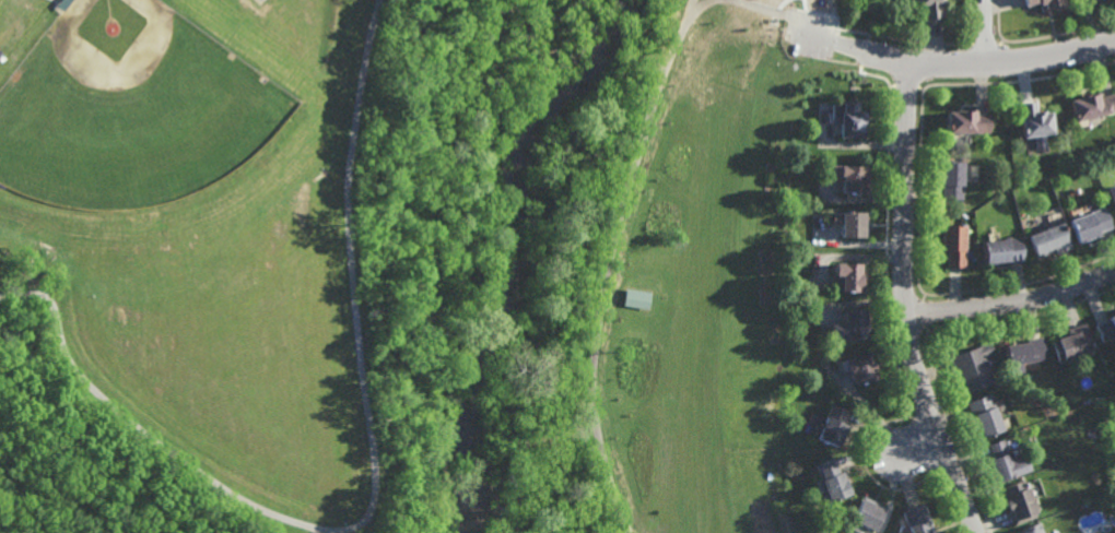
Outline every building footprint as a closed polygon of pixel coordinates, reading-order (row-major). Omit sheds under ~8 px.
[(913,4),(912,0),(941,0),(941,4),(940,4),(941,19),(919,21),(917,8),(914,9),(914,4),(913,4)] [(1024,7),(1023,0),(1064,0),(1066,8),(1041,13),(1038,4),(1025,8),(1025,5),(1024,7)] [(1100,98),(1114,94),(1114,113),(1112,114),(1112,115),(1076,123),(1070,102),(1080,99),(1079,98),(1089,95),(1090,97),(1099,95),(1100,98)] [(1037,114),(1045,112),(1045,115),(1051,114),(1054,135),(1045,137),(1047,150),(1036,151),(1034,139),(1023,140),(1018,105),(1035,102),(1037,114)] [(860,115),(868,115),(867,126),(866,126),(866,132),(867,132),(867,142),(842,141),(842,115),(844,115),(844,104),(860,104),(860,115)] [(975,116),(988,116),(989,134),(979,134),(979,135),(946,135),(946,114),(954,114),(954,112),(964,112),(964,111),(975,111),(975,116)] [(868,188),(853,188),(853,189),(848,188),(849,188),(844,187),(844,178),(837,178),(837,171),(832,171),(832,161),(842,162),(842,159),(869,161),(868,188)] [(962,197),(941,197),(941,182),(937,182),(937,163),(962,164),(962,165),(963,165),(962,197)] [(1106,182),(1114,179),(1114,208),(1106,182)] [(1112,225),(1098,229),(1099,232),(1078,239),(1069,215),(1090,208),(1090,209),(1104,203),(1112,225)] [(869,233),(843,233),(843,230),(841,229),(841,226),(843,225),(843,206),(867,206),(867,209),(869,210),(869,233)] [(1055,252),(1054,249),(1036,256),(1028,232),(1061,218),(1071,246),(1055,252)] [(963,265),(946,265),(944,248),(940,248),(940,221),(963,221),(963,265)] [(1010,236),(1020,235),(1023,259),(1009,260),(1008,259),(985,261),(983,238),(1003,235),(1005,235),(1008,234),(1010,236)] [(864,269),(865,269),(865,279),(866,279),(866,288),(843,288),(835,288),(835,259),(864,259),(864,269)] [(647,309),(622,305),(625,286),(650,291),(647,309)] [(834,339),(832,322),(847,320),(846,308),(867,306),(870,335),(834,339)] [(1108,315),(1114,311),(1114,334),(1101,340),(1095,322),(1110,317),(1108,315)] [(1057,362),(1049,340),(1056,337),(1056,336),(1068,332),(1067,328),(1084,321),(1094,350),(1057,362)] [(1030,360),(1007,364),(1003,343),(1026,340),(1026,339),(1042,336),(1045,358),(1030,360)] [(985,355),(995,380),(962,393),(948,355),(989,340),(994,352),(985,355)] [(873,357),(875,357),(878,368),(877,368),(879,377),(856,382),(853,369),(850,368),(849,365),(850,363),(848,356),(871,350),(873,357)] [(1002,429),(982,437),(973,414),(970,415),(964,401),(989,392),(1002,429)] [(845,422),(848,423),(840,445),(829,440),(829,441),(824,439),(819,436),(822,427),(820,426),(824,415),(825,416),(832,401),(850,410),(845,422)] [(996,482),(987,459),(993,457),(987,443),(1002,438),(1009,452),(1010,452),(1012,458),(1011,459),(1017,473),(996,482)] [(840,471),(843,470),(852,493),(830,500),(825,488),(820,489),(815,479),(821,477),(815,463),(834,457),(840,471)] [(1025,486),(1028,485),(1038,516),(1012,524),(1007,508),(1006,509),(1003,501),(1005,501),(1002,494),(1000,487),(1023,478),(1025,486)] [(876,531),(870,528),(869,529),(867,528),(867,525),(864,524),(859,532),(848,528),(855,514),(854,514),(855,511),(856,511),(862,499),(860,498),(862,495),(887,507),(885,509),(887,509),(876,531)] [(922,504),(933,532),(910,532),(902,511),(922,504)] [(1038,522),(1043,532),(1023,532),(1021,528),(1038,522)]
